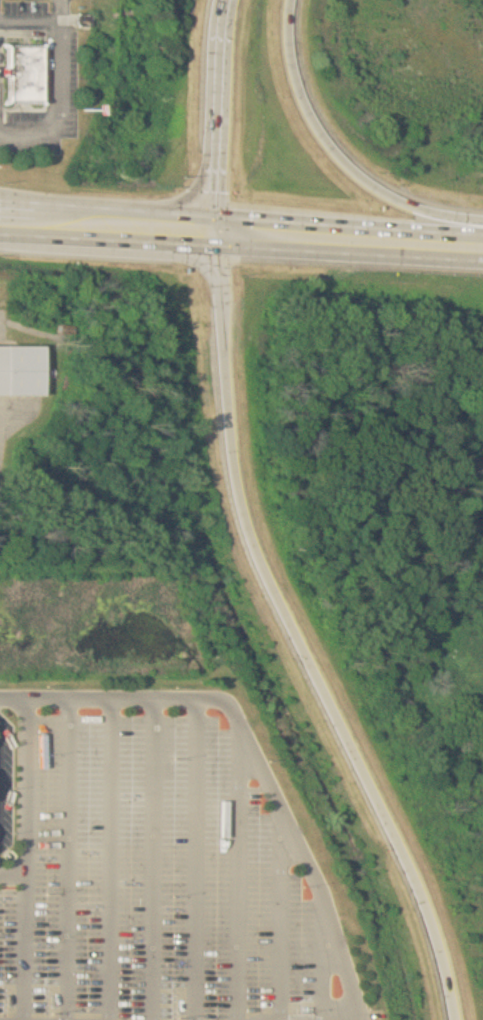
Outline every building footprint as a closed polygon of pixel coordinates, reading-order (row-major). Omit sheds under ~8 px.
[(41,46),(2,46),(1,102),(40,102),(41,46)] [(37,392),(37,342),(0,342),(0,392),(37,392)]
